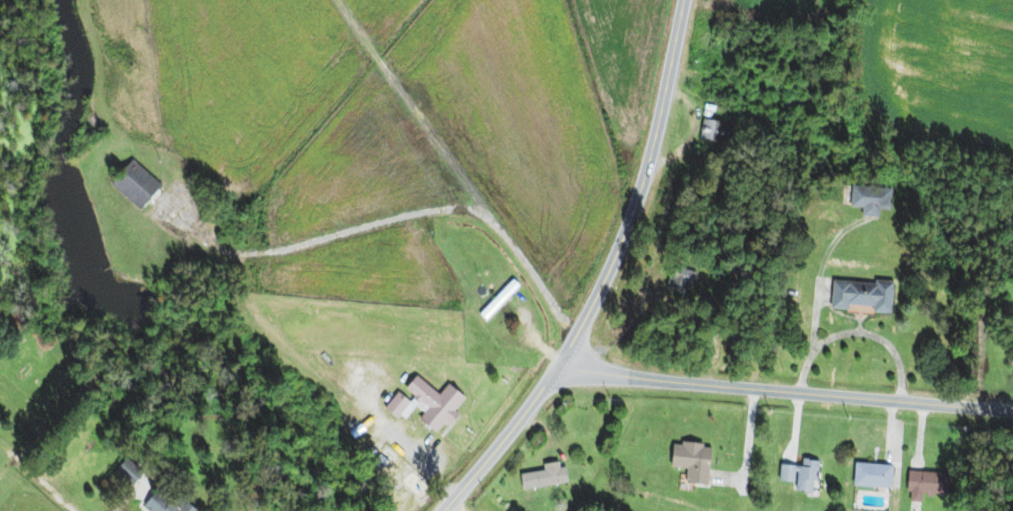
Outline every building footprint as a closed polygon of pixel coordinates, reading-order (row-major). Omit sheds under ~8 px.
[(729,124),(699,119),(696,140),(726,145),(729,124)] [(157,187),(129,159),(106,182),(134,210),(157,187)] [(860,216),(876,216),(876,209),(888,210),(888,187),(848,186),(847,207),(860,208),(860,216)] [(685,297),(695,274),(673,265),(663,288),(685,297)] [(483,321),(517,288),(510,280),(476,314),(483,321)] [(828,280),(826,311),(887,313),(888,282),(828,280)] [(463,399),(444,384),(435,395),(411,375),(397,391),(396,390),(381,407),(401,423),(408,414),(433,435),(463,399)] [(667,468),(683,469),(682,484),(703,485),(706,445),(668,442),(667,468)] [(128,484),(138,472),(122,459),(112,471),(128,484)] [(563,467),(556,468),(555,462),(540,464),(541,471),(516,475),(518,490),(566,483),(563,467)] [(813,462),(776,462),(776,482),(792,482),(792,493),(813,493),(813,462)] [(850,487),(886,487),(886,464),(850,464),(850,487)] [(903,502),(918,503),(918,493),(942,494),(943,473),(904,472),(903,502)] [(174,508),(152,490),(139,507),(144,510),(192,510),(180,501),(174,508)]
